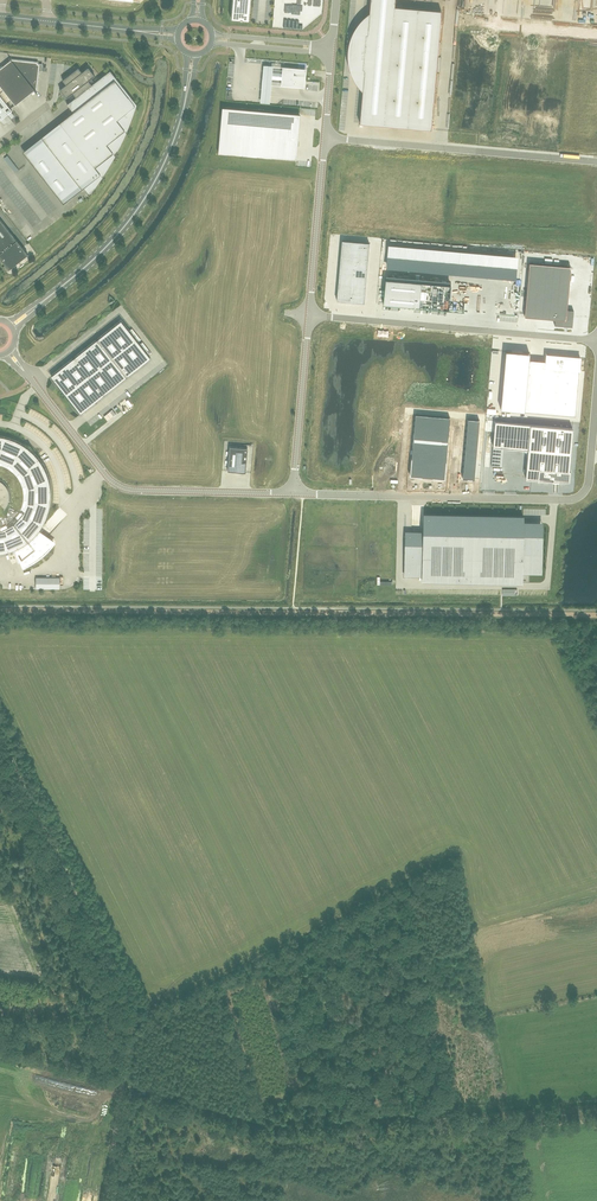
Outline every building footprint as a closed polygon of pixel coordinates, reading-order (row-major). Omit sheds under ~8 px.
[(249,20),(250,0),(233,0),(231,19),(240,20),(240,19),(242,19),(242,20),(249,20)] [(278,23),(300,25),(302,0),(280,0),(278,23)] [(350,68),(364,69),(362,91),(360,123),(431,129),(442,10),(395,6),(395,0),(370,0),(369,13),(367,35),(353,33),(350,68)] [(41,65),(37,64),(37,63),(11,60),(9,58),(11,60),(0,69),(0,86),(15,105),(34,90),(36,92),(38,70),(40,70),(41,65)] [(281,86),(283,67),(263,65),(260,102),(270,103),(271,85),(281,86)] [(67,132),(48,147),(30,161),(63,203),(82,189),(84,187),(90,195),(102,177),(115,156),(126,133),(136,105),(110,71),(91,85),(88,81),(94,76),(88,67),(82,72),(78,68),(63,80),(66,84),(60,89),(67,98),(73,93),(76,97),(67,104),(73,112),(60,122),(67,132)] [(304,88),(305,75),(299,74),(299,68),(283,67),(281,86),(304,88)] [(10,119),(13,116),(10,112),(12,111),(0,96),(0,120),(1,120),(4,124),(7,121),(8,122),(10,120),(10,119)] [(220,154),(295,160),(299,114),(224,107),(220,154)] [(28,254),(0,219),(0,258),(9,269),(28,254)] [(342,241),(337,300),(364,303),(369,243),(342,241)] [(567,309),(571,267),(529,263),(524,316),(555,319),(554,325),(572,327),(574,310),(567,309)] [(385,278),(383,304),(449,310),(451,284),(385,278)] [(151,358),(121,320),(51,376),(81,413),(151,358)] [(498,351),(493,409),(568,416),(573,357),(538,354),(538,361),(522,359),(522,353),(498,351)] [(445,479),(450,417),(415,414),(410,476),(445,479)] [(468,419),(462,478),(474,479),(480,420),(468,419)] [(495,421),(493,447),(528,450),(526,478),(538,479),(537,481),(569,482),(570,471),(569,471),(572,428),(495,421)] [(6,572),(13,571),(19,569),(25,566),(31,564),(36,560),(41,557),(45,553),(49,549),(53,544),(47,540),(46,541),(37,533),(40,529),(43,524),(45,520),(47,515),(49,510),(50,505),(50,500),(51,495),(50,490),(50,485),(49,480),(47,475),(45,470),(43,465),(40,461),(37,457),(34,453),(30,450),(26,446),(22,444),(17,441),(12,439),(7,438),(2,436),(0,436),(0,573),(6,572)] [(230,447),(228,471),(246,473),(248,448),(230,447)] [(502,449),(493,448),(491,466),(501,467),(502,449)] [(522,582),(522,571),(529,571),(541,572),(542,530),(523,529),(523,522),(523,517),(424,515),(423,532),(423,539),(405,539),(405,568),(422,569),(422,575),(422,580),(522,582)]
